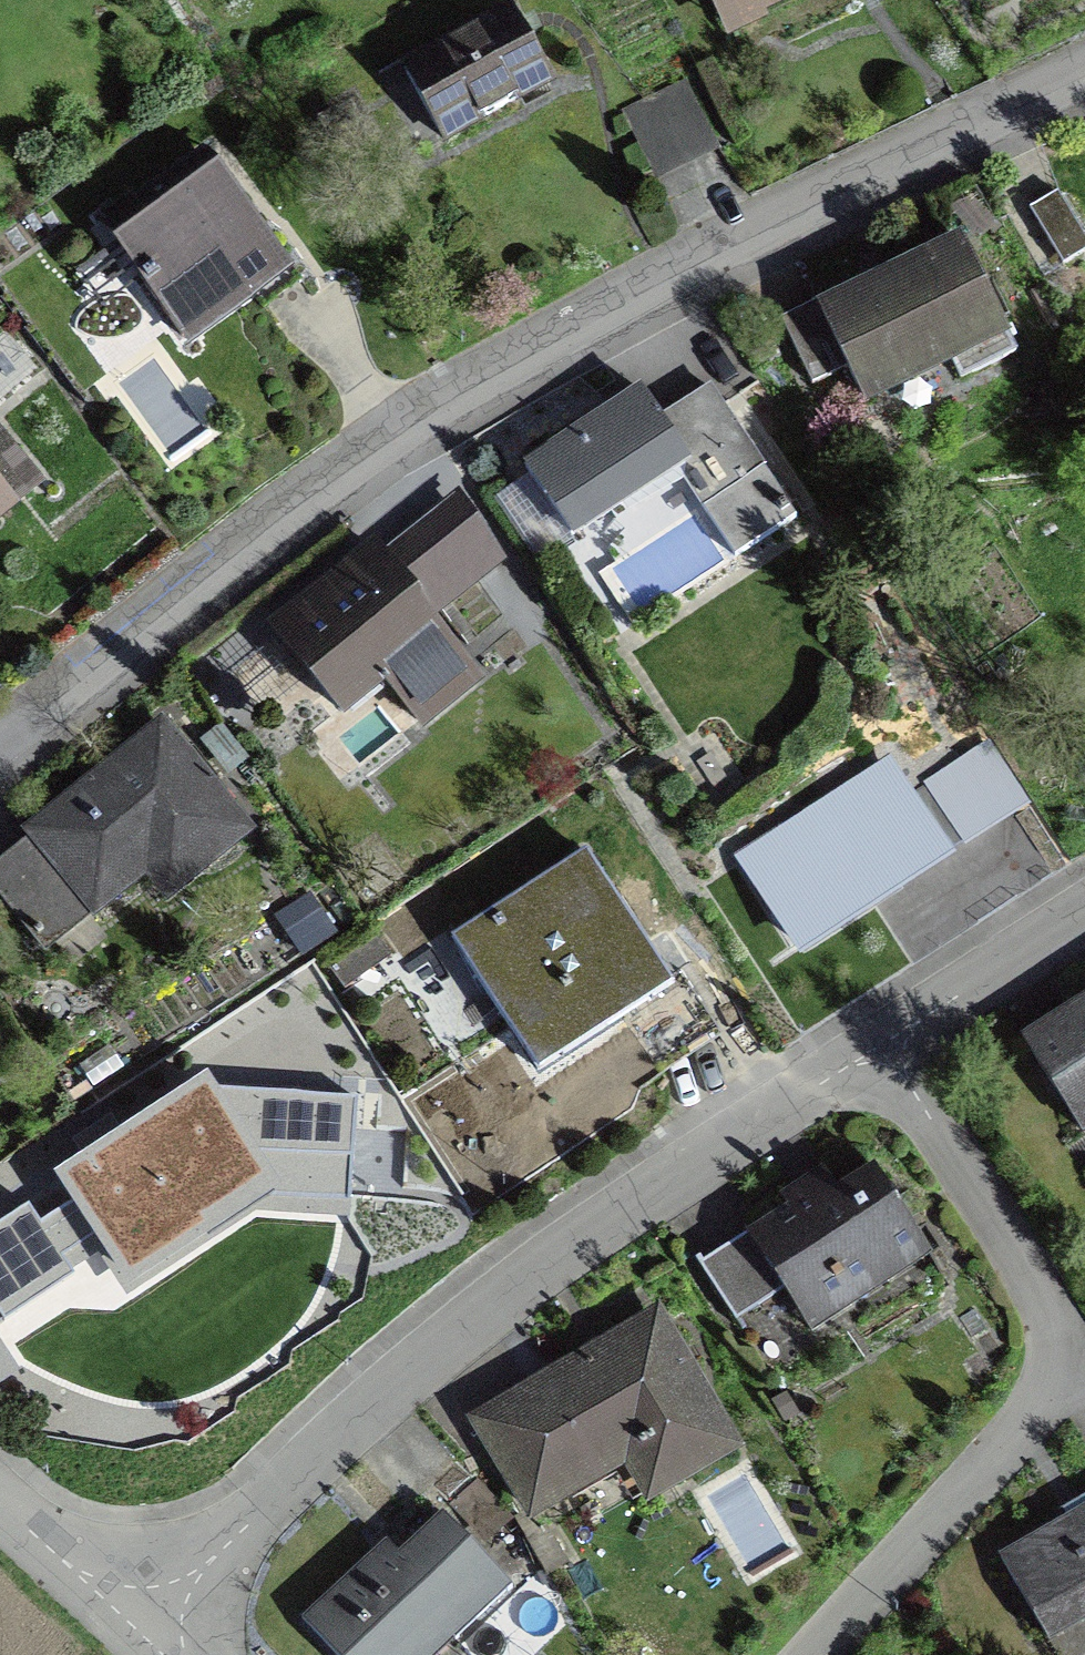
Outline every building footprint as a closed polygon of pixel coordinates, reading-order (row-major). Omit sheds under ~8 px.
[(714,16),(746,0),(707,0),(714,16)] [(754,13),(782,0),(748,0),(754,13)] [(507,15),(403,72),(441,140),(544,83),(507,15)] [(621,116),(650,176),(668,168),(681,161),(696,154),(711,146),(682,87),(652,101),(621,116)] [(136,282),(179,340),(283,265),(216,172),(123,239),(149,273),(136,282)] [(1055,196),(1027,213),(1060,270),(1084,255),(1084,247),(1055,196)] [(960,251),(824,316),(818,303),(778,323),(809,388),(846,370),(861,400),(864,399),(863,396),(947,356),(958,379),(1010,354),(960,251)] [(639,395),(521,472),(566,541),(683,465),(707,478),(719,496),(696,511),(729,563),(790,524),(706,392),(658,424),(639,395)] [(32,487),(0,448),(0,513),(32,487)] [(390,575),(375,555),(275,636),(338,716),(381,682),(414,724),(467,683),(415,618),(469,576),(430,527),(400,551),(408,561),(390,575)] [(158,731),(29,835),(32,840),(0,865),(0,900),(42,952),(175,846),(196,872),(242,835),(158,731)] [(732,852),(799,956),(923,876),(942,864),(938,859),(902,803),(875,760),(732,852)] [(930,785),(902,803),(938,859),(966,841),(930,785)] [(582,856),(450,942),(532,1068),(612,1016),(664,982),(653,965),(582,856)] [(341,993),(387,961),(367,933),(321,965),(341,993)] [(650,1074),(711,1035),(673,976),(664,982),(612,1016),(650,1074)] [(1018,1032),(1084,1137),(1084,989),(1018,1032)] [(203,1090),(60,1191),(77,1217),(94,1243),(95,1250),(120,1283),(231,1210),(347,1219),(353,1099),(203,1090)] [(697,1260),(694,1262),(739,1333),(742,1331),(736,1321),(781,1293),(787,1303),(825,1278),(841,1301),(917,1252),(923,1261),(928,1258),(870,1169),(833,1193),(827,1183),(700,1265),(697,1260)] [(94,1243),(77,1217),(60,1191),(0,1229),(0,1303),(94,1243)] [(645,1507),(743,1449),(655,1302),(464,1416),(526,1519),(619,1464),(645,1507)] [(1062,1523),(998,1560),(1044,1640),(1084,1616),(1084,1510),(1062,1523)] [(383,1541),(301,1620),(334,1654),(462,1654),(451,1644),(454,1640),(453,1639),(506,1587),(438,1517),(398,1556),(383,1541)]
